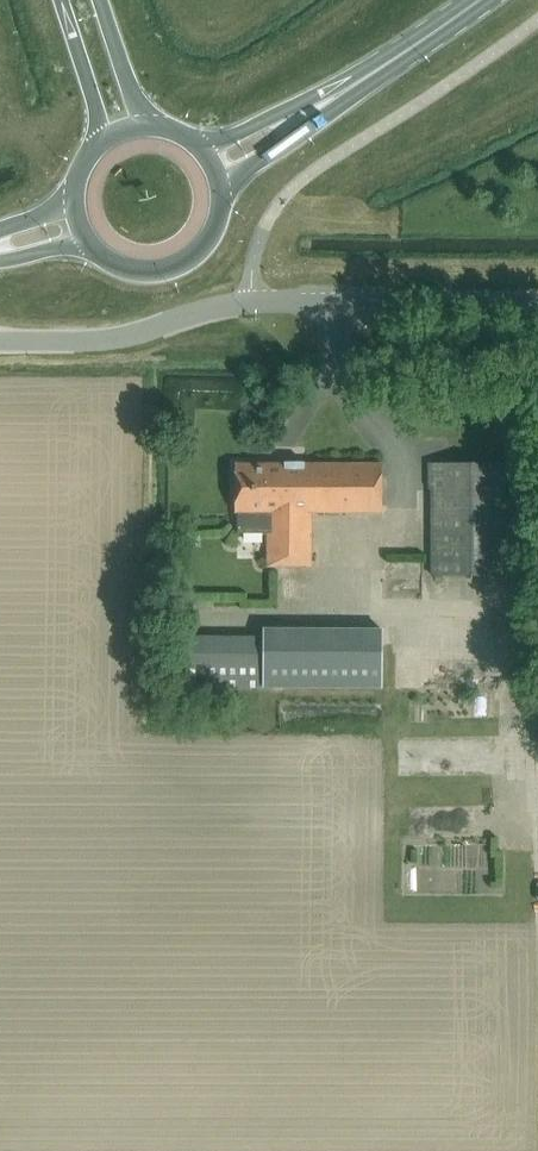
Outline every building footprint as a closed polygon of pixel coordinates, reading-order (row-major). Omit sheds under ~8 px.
[(381,464),(235,465),(236,512),(237,512),(237,534),(268,534),(268,567),(311,566),(310,512),(381,512),(381,464)] [(510,464),(428,464),(428,489),(431,489),(431,575),(510,575),(510,464)] [(186,686),(262,687),(381,689),(381,653),(335,653),(335,638),(186,636),(186,686)]
